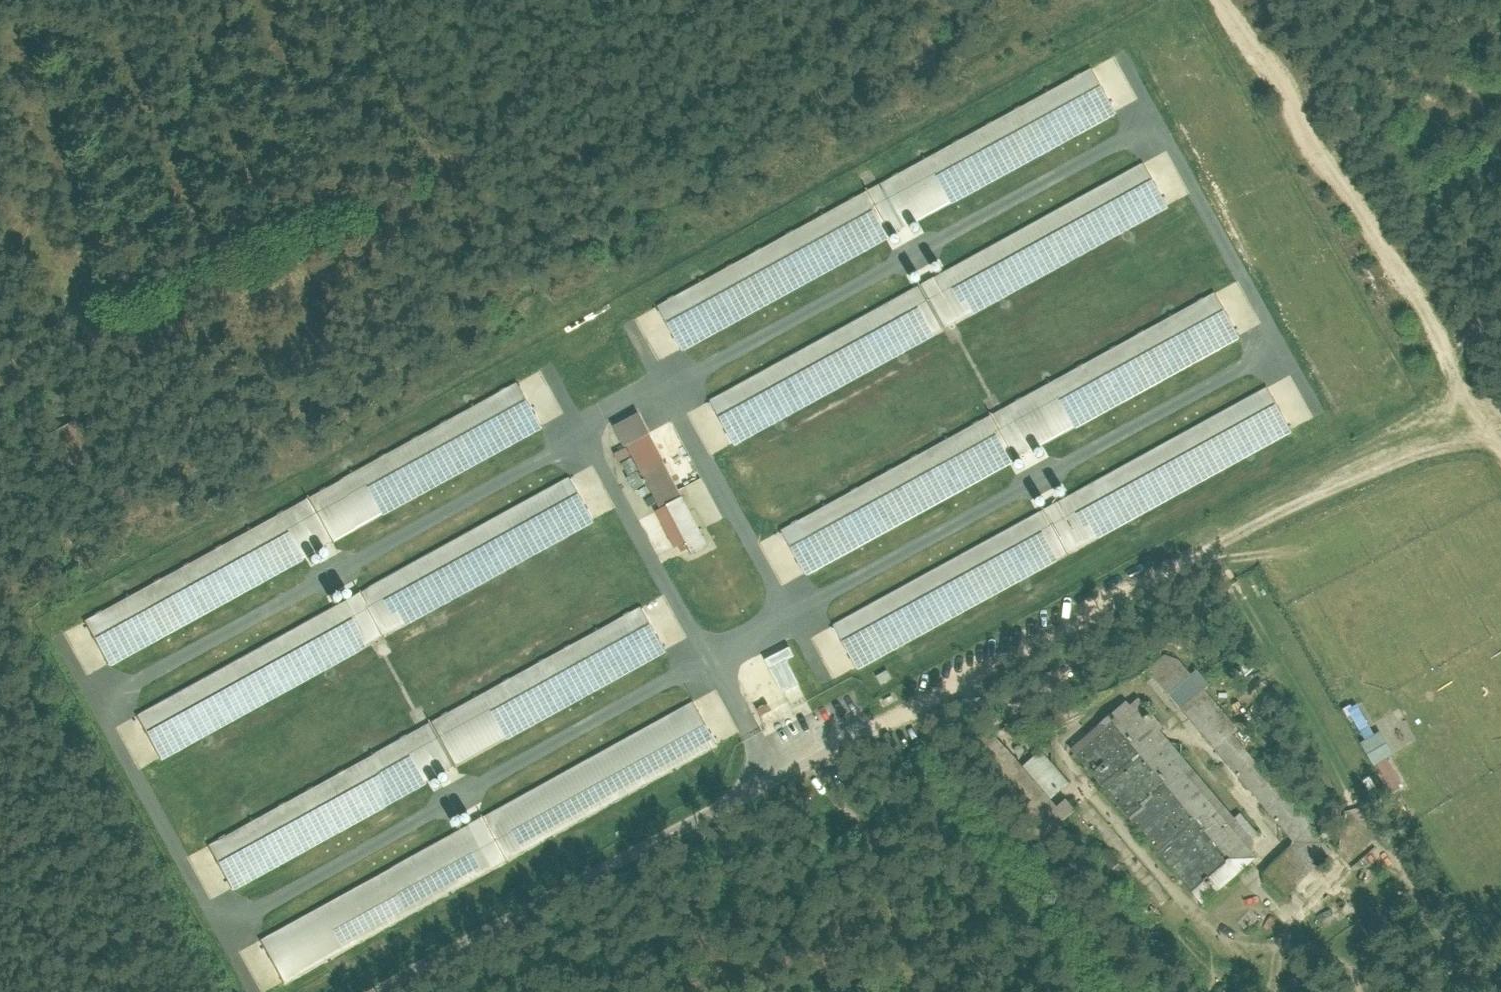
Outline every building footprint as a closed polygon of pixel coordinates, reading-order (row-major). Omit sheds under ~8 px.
[(1089,67),(656,307),(681,352),(1114,112),(1089,67)] [(1145,160),(708,399),(733,444),(1170,205),(1145,160)] [(1213,292),(779,530),(805,577),(1238,339),(1213,292)] [(516,380),(82,621),(108,667),(542,426),(516,380)] [(1264,385),(831,623),(856,667),(1289,429),(1264,385)] [(637,408),(610,422),(679,552),(706,538),(637,408)] [(568,477),(132,714),(158,761),(594,524),(568,477)] [(641,608),(206,840),(232,888),(666,656),(641,608)] [(786,642),(764,652),(767,658),(789,648),(786,642)] [(769,657),(781,693),(804,685),(792,649),(769,657)] [(1174,660),(1153,678),(1299,843),(1263,875),(1283,897),(1332,855),(1309,828),(1314,824),(1236,736),(1242,732),(1206,691),(1210,687),(1195,671),(1189,676),(1174,660)] [(1124,700),(1066,750),(1202,905),(1258,856),(1252,848),(1260,840),(1239,816),(1232,821),(1155,733),(1162,727),(1136,697),(1128,704),(1124,700)] [(692,699),(256,937),(281,983),(717,745),(692,699)] [(1364,742),(1358,744),(1372,769),(1377,767),(1390,790),(1401,784),(1387,758),(1391,756),(1378,733),(1373,736),(1357,707),(1347,712),(1364,742)] [(996,732),(971,752),(1043,840),(1077,812),(1067,800),(1058,807),(1051,799),(1067,785),(1039,750),(1022,764),(1012,752),(996,732)] [(1106,846),(1096,854),(1111,871),(1120,864),(1106,846)]
